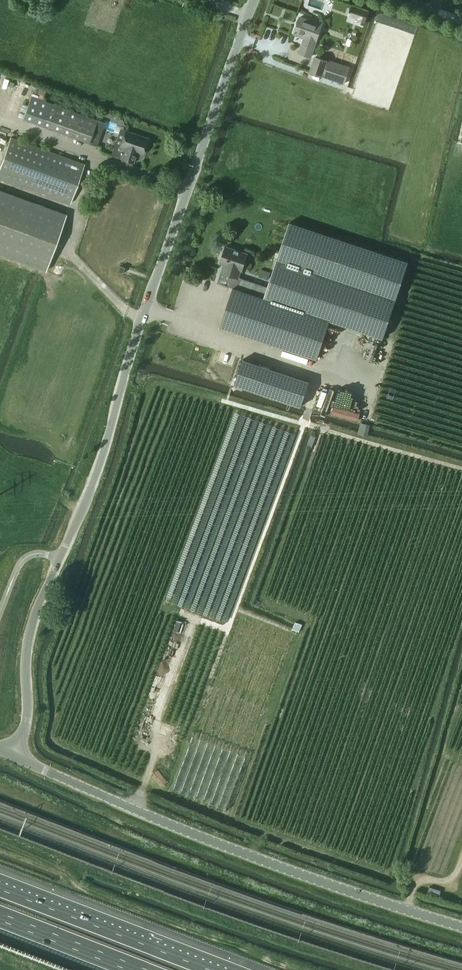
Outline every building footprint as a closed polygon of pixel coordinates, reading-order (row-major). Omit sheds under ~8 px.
[(351,7),(348,15),(360,18),(358,22),(364,24),(368,13),(351,7)] [(299,53),(311,57),(322,23),(314,20),(313,21),(300,17),(299,19),(298,19),(296,22),(297,24),(294,33),(305,36),(299,53)] [(310,72),(322,76),(327,61),(315,57),(310,72)] [(329,59),(323,77),(344,84),(350,66),(329,59)] [(31,96),(23,119),(96,145),(99,136),(92,134),(97,120),(31,96)] [(120,158),(133,162),(135,156),(134,155),(135,152),(142,154),(148,139),(125,131),(120,146),(124,148),(120,158)] [(70,203),(84,164),(10,137),(0,166),(0,178),(70,203)] [(46,271),(66,214),(0,190),(0,254),(46,271)] [(277,260),(264,297),(330,319),(330,320),(338,323),(340,323),(342,324),(383,338),(408,262),(289,222),(277,260)] [(226,246),(220,263),(224,264),(221,272),(233,276),(229,286),(233,288),(233,287),(238,289),(250,293),(254,283),(256,284),(256,283),(239,277),(241,270),(242,270),(248,253),(237,250),(231,248),(226,246)] [(261,269),(258,276),(268,279),(270,272),(261,269)] [(233,288),(220,326),(317,358),(330,320),(330,319),(264,297),(250,293),(238,289),(233,287),(233,288)] [(301,406),(309,381),(243,359),(235,383),(301,406)]
